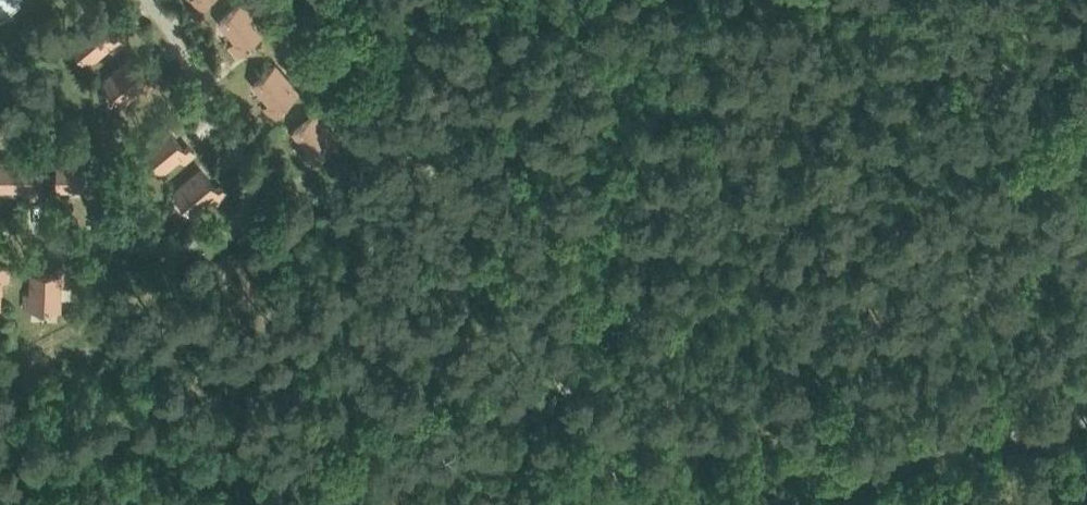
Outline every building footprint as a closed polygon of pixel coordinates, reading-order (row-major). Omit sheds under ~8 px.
[(16,0),(0,0),(0,14),(16,0)] [(209,0),(194,0),(202,9),(210,2),(209,0)] [(246,44),(264,29),(243,2),(221,21),(237,40),(232,45),(240,55),(249,48),(246,44)] [(71,40),(89,62),(109,45),(113,51),(124,42),(117,34),(113,37),(97,18),(71,40)] [(104,80),(122,102),(142,86),(146,91),(157,82),(150,74),(146,77),(130,59),(104,80)] [(255,83),(271,103),(265,107),(274,118),(283,111),(279,107),(298,91),(276,65),(255,83)] [(295,131),(311,150),(305,155),(314,165),(322,158),(319,154),(338,139),(316,113),(295,131)] [(142,150),(160,172),(180,156),(185,161),(195,153),(188,144),(184,148),(169,128),(142,150)] [(38,194),(38,183),(33,183),(33,159),(0,159),(0,187),(24,187),(24,194),(38,194)] [(85,187),(84,194),(98,194),(98,183),(93,183),(93,159),(59,159),(59,187),(85,187)] [(176,191),(194,213),(213,196),(218,202),(228,193),(222,185),(217,188),(202,169),(176,191)] [(25,306),(60,307),(61,282),(68,282),(68,268),(57,268),(57,273),(33,273),(32,295),(25,294),(25,306)]
